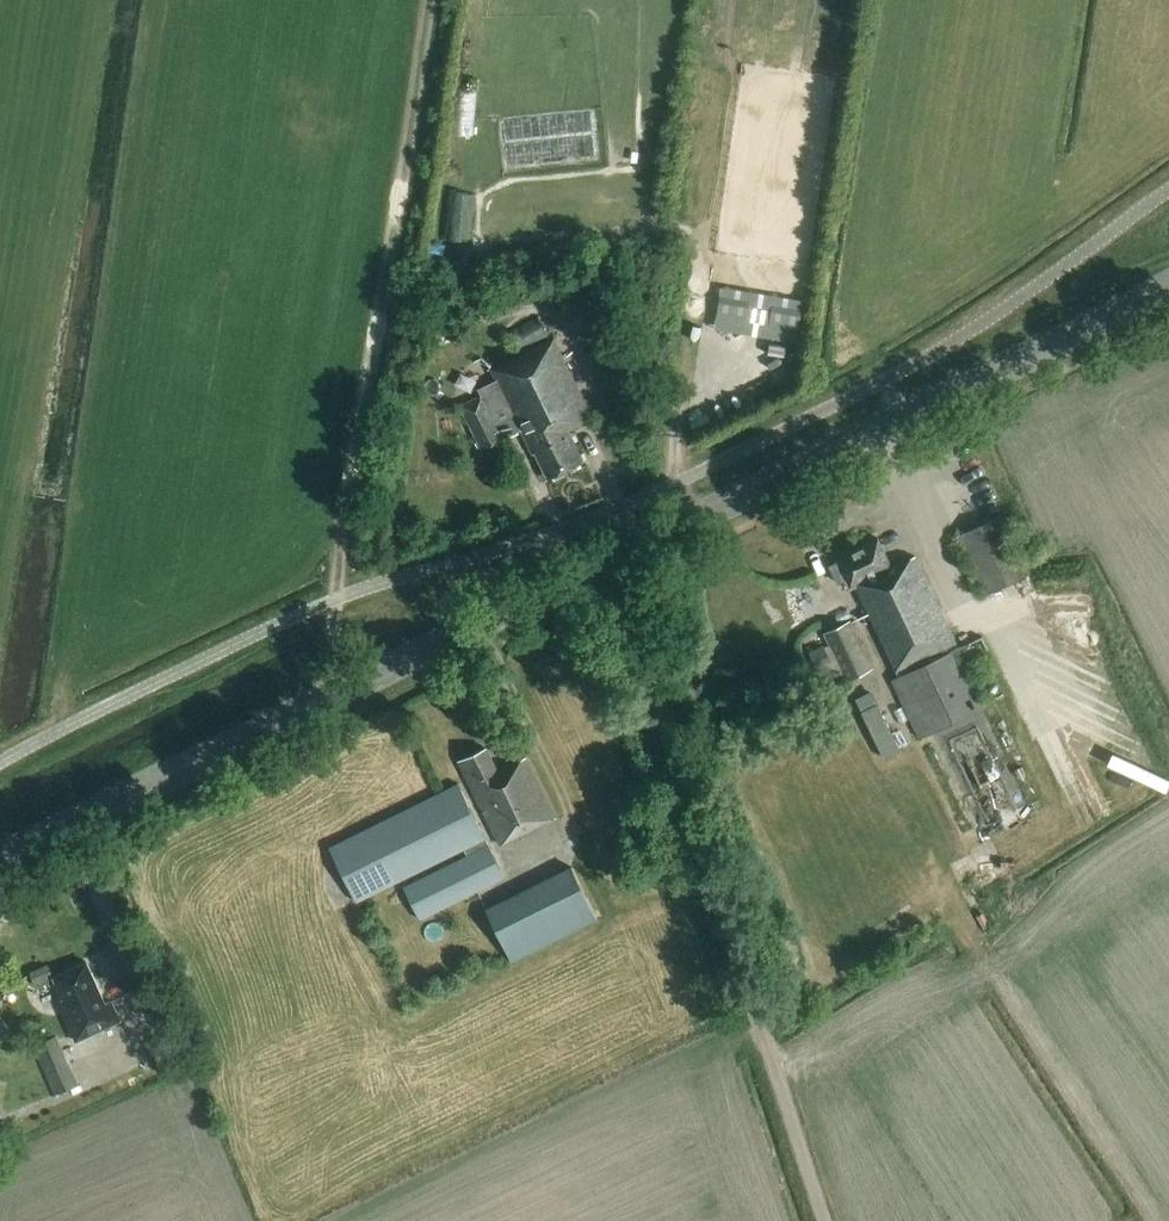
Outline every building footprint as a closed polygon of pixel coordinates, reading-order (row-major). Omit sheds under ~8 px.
[(453,129),(474,133),(481,85),(460,82),(453,129)] [(475,237),(477,189),(449,188),(448,236),(475,237)] [(441,262),(445,245),(430,242),(427,259),(441,262)] [(720,296),(716,318),(745,323),(749,301),(720,296)] [(801,310),(772,305),(769,326),(798,331),(801,310)] [(480,390),(482,395),(460,406),(482,449),(504,439),(504,438),(521,430),(533,454),(535,453),(548,479),(584,462),(569,430),(593,419),(554,339),(491,370),(497,380),(480,390)] [(1001,515),(958,536),(986,594),(1029,574),(1001,515)] [(878,538),(837,558),(838,561),(829,566),(838,584),(846,580),(850,588),(854,586),(898,677),(892,680),(920,738),(987,706),(969,667),(992,656),(982,636),(958,648),(914,556),(892,567),(878,538)] [(850,620),(824,632),(847,680),(873,668),(850,620)] [(810,654),(817,668),(831,661),(824,647),(810,654)] [(900,751),(871,693),(857,700),(862,712),(861,712),(884,759),(900,751)] [(686,712),(689,722),(698,720),(694,710),(686,712)] [(486,748),(459,761),(500,845),(554,819),(524,758),(497,772),(486,748)] [(459,784),(330,848),(356,902),(464,849),(468,856),(404,887),(419,919),(505,877),(459,784)] [(511,897),(487,908),(513,960),(598,918),(572,866),(511,897)] [(106,1004),(87,962),(54,978),(64,999),(59,1001),(77,1041),(120,1021),(111,1002),(106,1004)] [(54,1097),(78,1086),(56,1036),(32,1047),(54,1097)]
